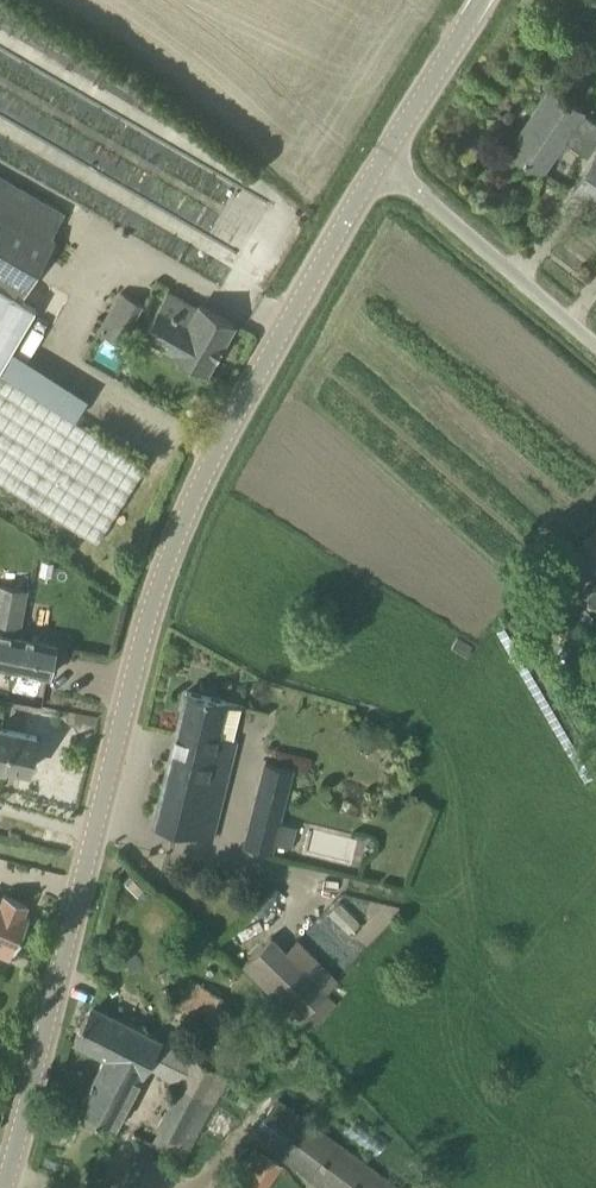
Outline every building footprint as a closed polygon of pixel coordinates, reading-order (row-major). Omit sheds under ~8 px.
[(595,145),(595,123),(580,113),(582,110),(550,88),(510,148),(542,170),(563,139),(588,157),(595,145)] [(574,193),(595,208),(595,159),(574,193)] [(97,542),(146,464),(75,420),(88,399),(12,351),(37,308),(20,298),(70,213),(0,173),(0,482),(97,542)] [(235,323),(198,302),(197,304),(168,288),(143,333),(171,350),(208,371),(235,323)] [(120,292),(97,332),(121,345),(143,305),(120,292)] [(585,540),(595,550),(595,528),(585,540)] [(50,674),(51,671),(56,669),(57,661),(54,657),(56,642),(18,634),(20,626),(26,588),(0,584),(0,664),(11,666),(11,667),(50,674)] [(213,838),(237,740),(218,735),(227,701),(187,691),(154,823),(213,838)] [(37,735),(0,727),(0,769),(5,770),(6,765),(29,770),(37,735)] [(274,853),(294,773),(264,766),(244,845),(274,853)] [(14,951),(30,916),(21,912),(25,902),(4,893),(0,902),(0,945),(14,951)] [(296,1020),(298,1018),(310,1030),(337,1002),(324,990),(326,989),(269,934),(239,964),(296,1020)] [(209,1025),(223,998),(193,980),(183,998),(189,1001),(185,1009),(209,1025)] [(114,1059),(132,1023),(93,1003),(74,1040),(105,1055),(114,1059)] [(230,1073),(132,1023),(114,1059),(105,1055),(78,1108),(116,1127),(147,1067),(180,1084),(150,1142),(185,1160),(230,1073)] [(281,1099),(252,1137),(321,1187),(404,1187),(281,1099)] [(256,1148),(234,1180),(246,1187),(267,1187),(269,1185),(282,1165),(256,1148)]
